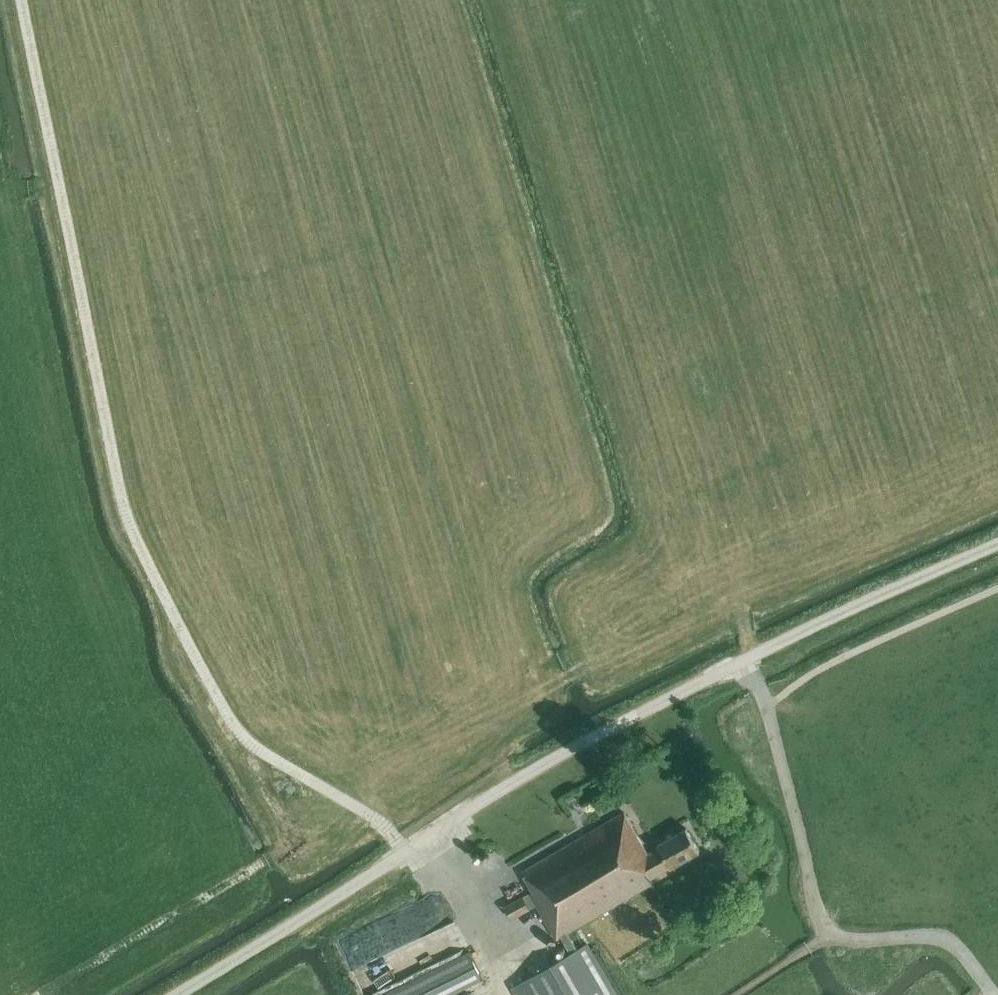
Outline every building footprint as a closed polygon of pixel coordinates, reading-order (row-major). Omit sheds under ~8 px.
[(514,987),(519,994),(617,994),(587,944),(577,950),(567,933),(652,883),(649,879),(670,867),(699,851),(685,828),(657,844),(659,847),(647,854),(623,812),(522,872),(533,891),(505,908),(512,920),(536,905),(556,940),(561,937),(571,954),(514,987)] [(365,967),(376,990),(396,980),(383,952),(391,949),(377,917),(339,934),(356,971),(365,967)] [(485,980),(471,951),(382,994),(453,994),(485,980)]
